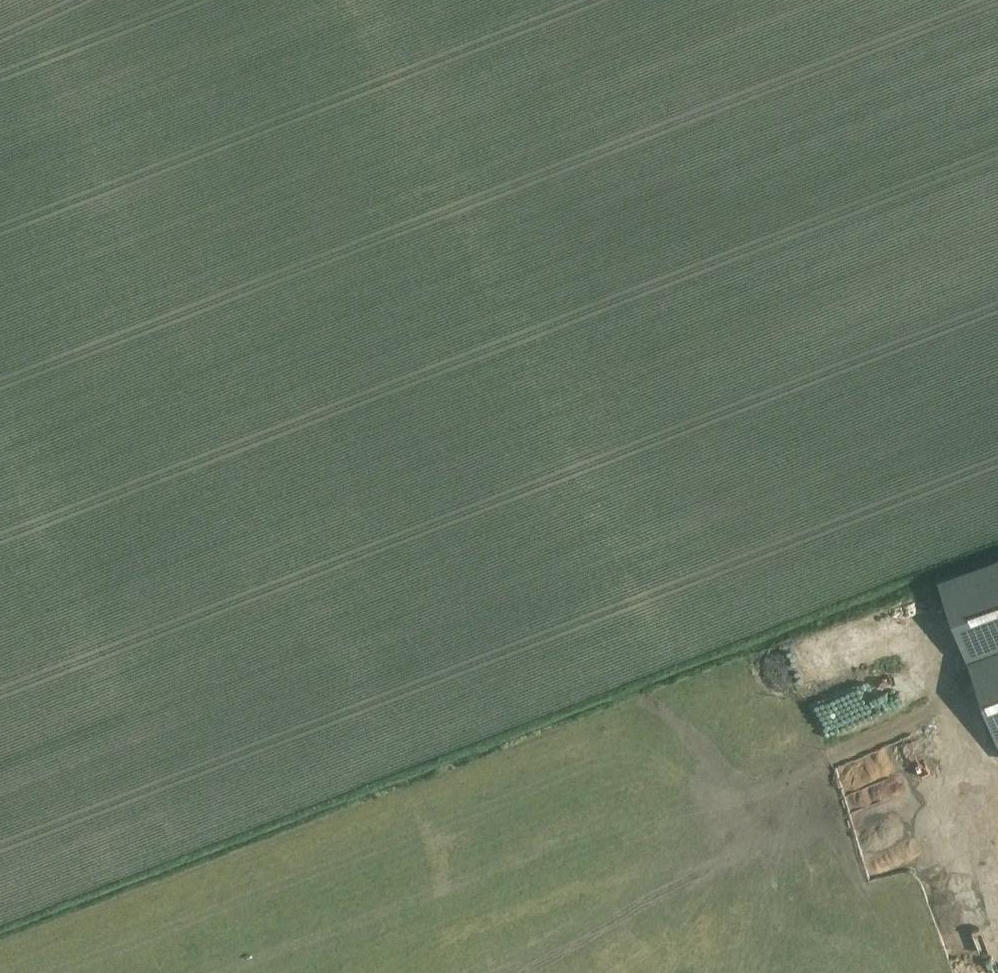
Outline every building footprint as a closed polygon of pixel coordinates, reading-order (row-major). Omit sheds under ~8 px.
[(997,742),(997,560),(940,582),(997,742)] [(869,764),(910,748),(906,740),(866,755),(869,764)] [(856,803),(859,838),(884,836),(883,821),(902,820),(901,800),(856,803)] [(869,860),(871,875),(884,873),(882,858),(869,860)]
